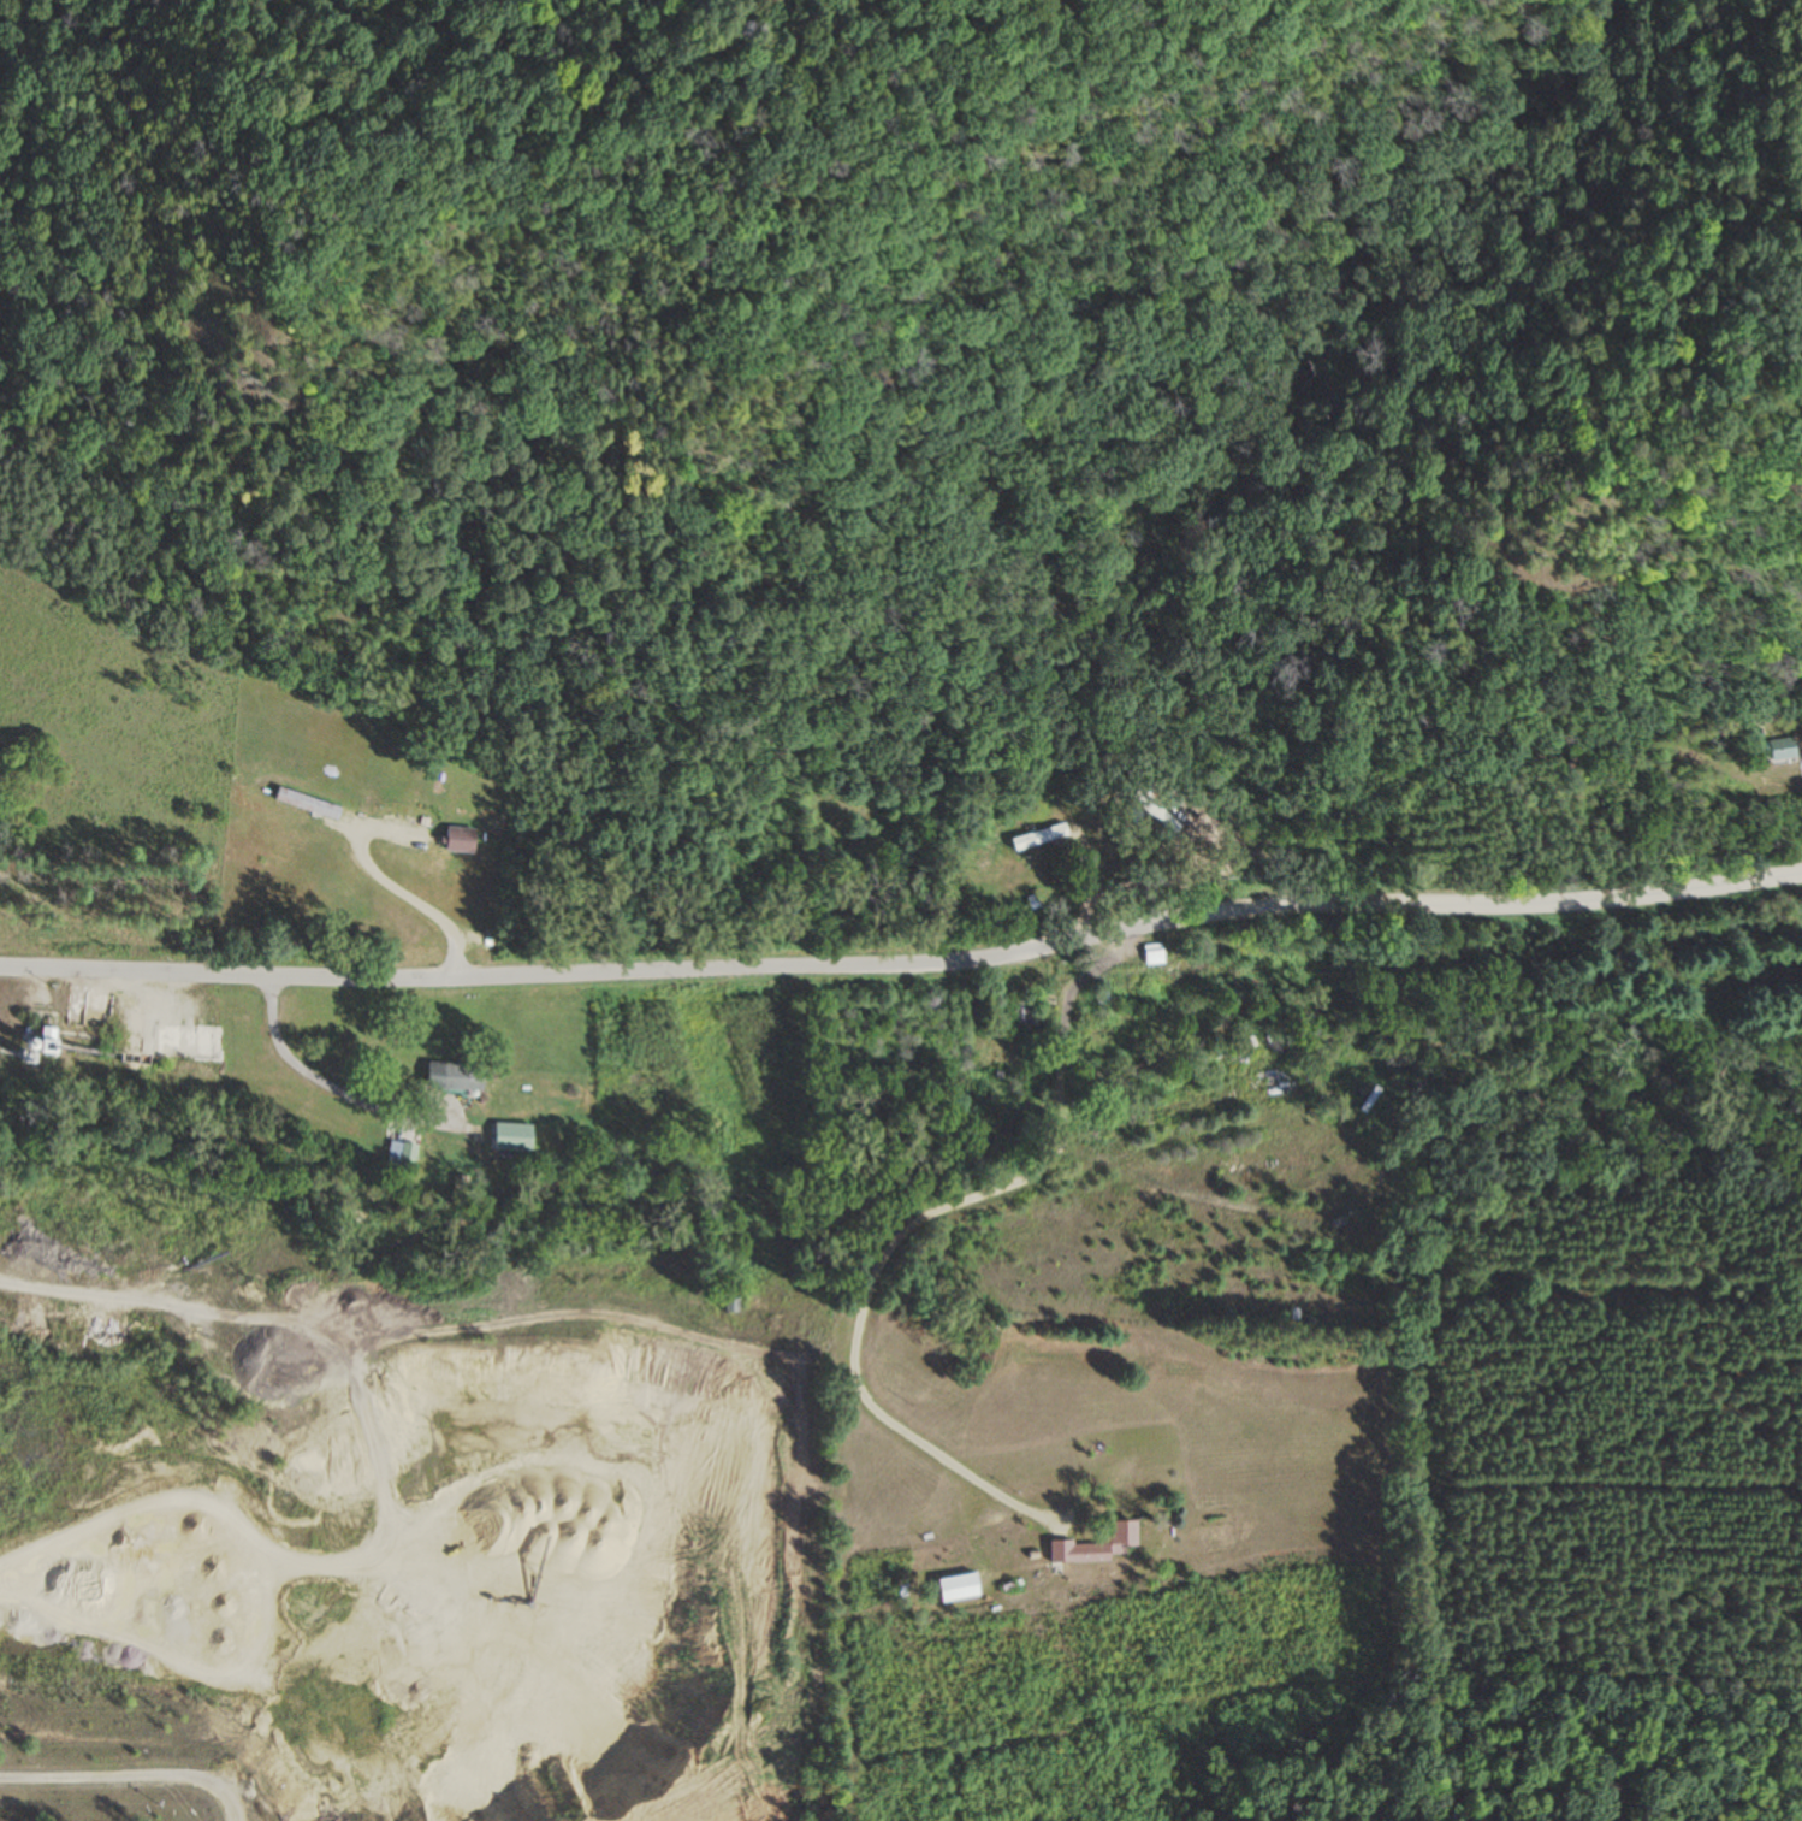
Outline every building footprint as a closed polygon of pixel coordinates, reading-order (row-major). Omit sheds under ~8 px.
[(1773,762),(1800,759),(1798,738),(1770,741),(1773,762)] [(276,801),(336,820),(340,808),(280,788),(276,801)] [(1174,832),(1143,789),(1134,796),(1164,839),(1174,832)] [(1067,820),(1058,811),(1017,849),(1025,858),(1067,820)] [(473,854),(475,830),(446,827),(444,851),(473,854)] [(1144,946),(1144,967),(1163,967),(1163,946),(1144,946)] [(1012,998),(1012,1031),(1035,1031),(1035,998),(1012,998)] [(54,1030),(38,1030),(38,1056),(54,1056),(54,1030)] [(483,1065),(442,1065),(441,1090),(483,1091),(483,1065)] [(530,1153),(530,1125),(493,1125),(493,1153),(530,1153)] [(386,1168),(413,1168),(413,1143),(386,1143),(386,1168)] [(736,1291),(723,1290),(722,1313),(734,1314),(736,1291)] [(1111,1563),(1111,1556),(1125,1556),(1125,1549),(1137,1548),(1136,1522),(1112,1523),(1112,1542),(1050,1543),(1051,1565),(1111,1563)] [(974,1573),(937,1580),(941,1603),(978,1596),(974,1573)]
